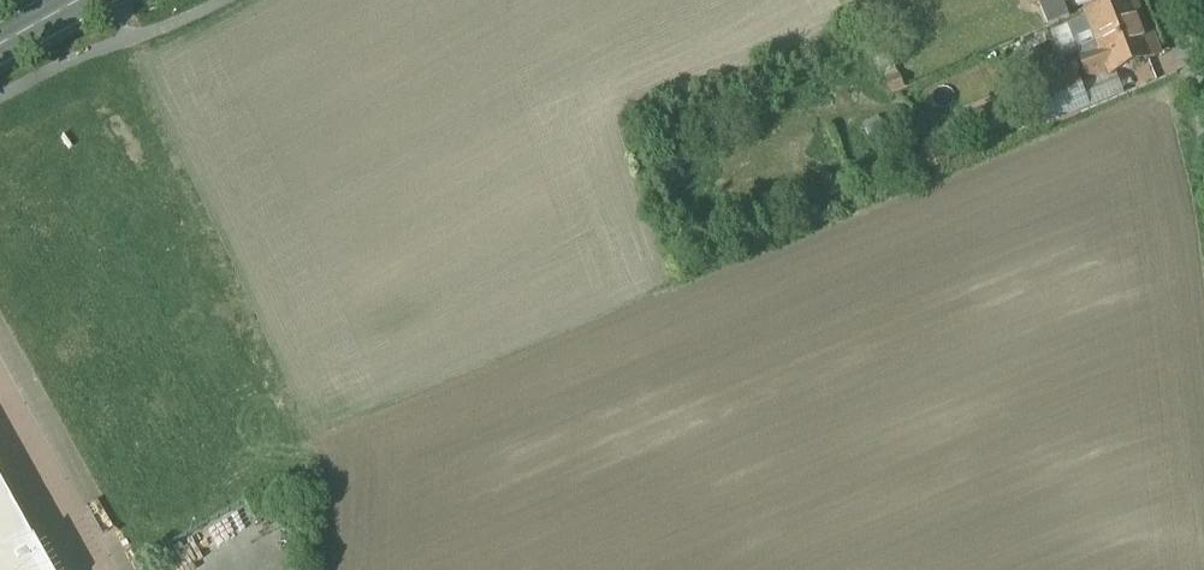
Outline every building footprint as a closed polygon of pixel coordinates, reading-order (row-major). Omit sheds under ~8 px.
[(1133,0),(1089,18),(1090,20),(1072,27),(1083,54),(1081,55),(1092,84),(1156,58),(1155,56),(1160,54),(1154,38),(1149,40),(1133,0)] [(1076,73),(1036,90),(1049,121),(1080,108),(1077,102),(1086,98),(1076,73)] [(0,490),(0,569),(44,569),(0,490)]
